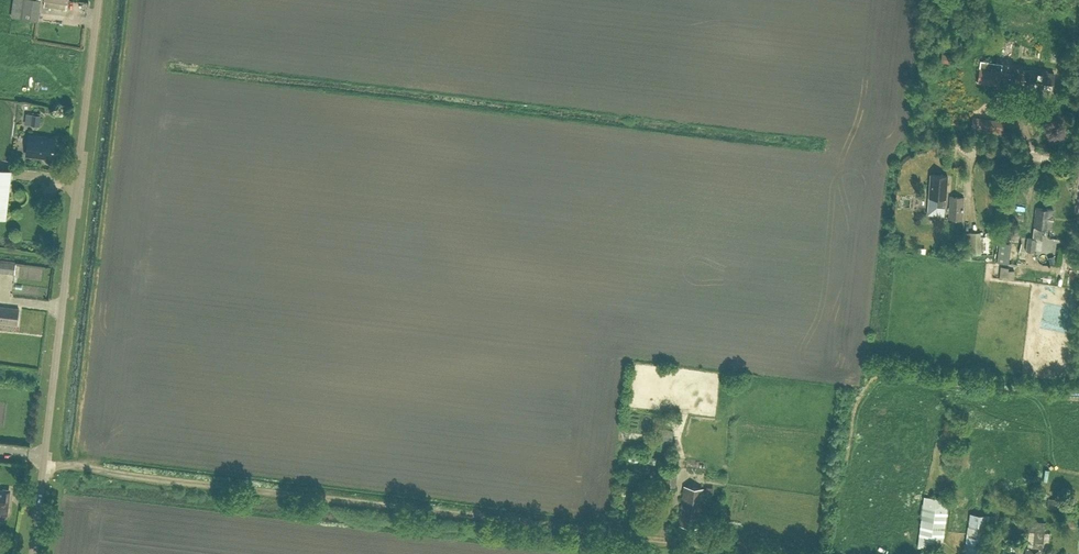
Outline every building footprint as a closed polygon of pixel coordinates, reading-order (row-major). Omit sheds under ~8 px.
[(11,16),(38,20),(41,0),(13,0),(11,16)] [(44,6),(66,9),(67,2),(68,2),(68,0),(45,0),(44,6)] [(1012,67),(1012,73),(1011,78),(1009,89),(1018,91),(1019,77),(1028,79),(1027,86),(1043,88),(1043,89),(1051,91),(1054,73),(1021,68),(1012,67)] [(1011,78),(1012,73),(979,68),(977,82),(999,85),(1000,76),(1011,78)] [(33,114),(31,125),(38,126),(40,115),(33,114)] [(1002,134),(1004,121),(972,116),(971,129),(1002,134)] [(53,156),(55,139),(46,138),(46,137),(29,135),(26,155),(44,157),(44,155),(53,156)] [(7,220),(12,170),(0,169),(0,219),(7,220)] [(946,198),(947,175),(930,174),(928,196),(937,197),(936,206),(944,206),(945,198),(946,198)] [(962,219),(964,197),(950,196),(948,218),(962,219)] [(1036,207),(1032,238),(1030,238),(1029,250),(1034,251),(1036,239),(1041,239),(1042,228),(1050,229),(1052,209),(1036,207)] [(992,231),(991,231),(985,226),(985,232),(963,232),(964,254),(963,259),(971,260),(971,254),(993,254),(992,231)] [(1054,256),(1049,258),(1051,265),(1057,263),(1054,256)] [(16,261),(0,259),(0,272),(15,274),(16,261)] [(1014,279),(1015,270),(1008,270),(1008,267),(994,265),(992,277),(1014,279)] [(14,323),(14,321),(17,321),(19,308),(0,306),(0,321),(14,323)] [(672,444),(673,430),(658,428),(657,443),(672,444)] [(675,487),(678,468),(665,467),(663,485),(675,487)] [(698,526),(704,488),(684,485),(678,524),(698,526)] [(3,518),(5,516),(7,513),(9,495),(6,495),(6,489),(0,489),(0,519),(3,518)] [(942,550),(947,507),(948,499),(924,496),(917,546),(942,550)] [(1047,498),(1047,507),(1055,507),(1056,499),(1047,498)] [(969,513),(964,553),(975,553),(985,553),(990,516),(969,513)] [(1028,530),(1026,547),(1025,553),(1041,553),(1045,522),(1029,520),(1028,530)]
